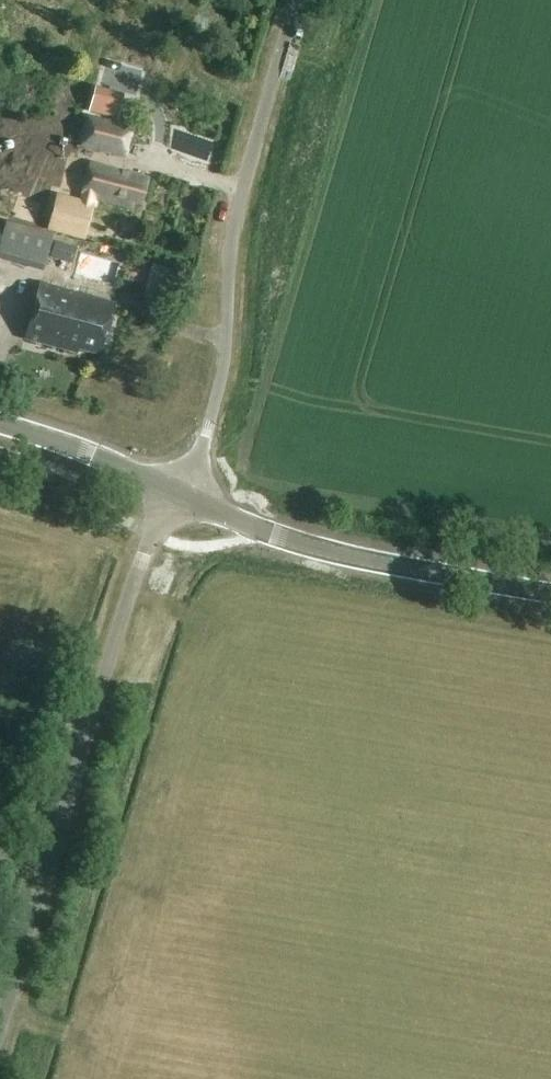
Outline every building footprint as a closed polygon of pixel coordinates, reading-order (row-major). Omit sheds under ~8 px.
[(96,88),(90,112),(118,119),(124,95),(96,88)] [(79,147),(126,160),(135,128),(87,115),(79,147)] [(88,240),(89,236),(99,239),(102,225),(92,223),(98,201),(137,211),(139,205),(147,207),(153,183),(93,167),(84,203),(62,197),(53,231),(88,240)] [(8,224),(5,237),(0,236),(0,262),(44,273),(54,236),(8,224)] [(50,256),(73,263),(77,248),(54,241),(50,256)] [(118,307),(40,286),(25,341),(77,355),(78,350),(104,357),(118,307)]
